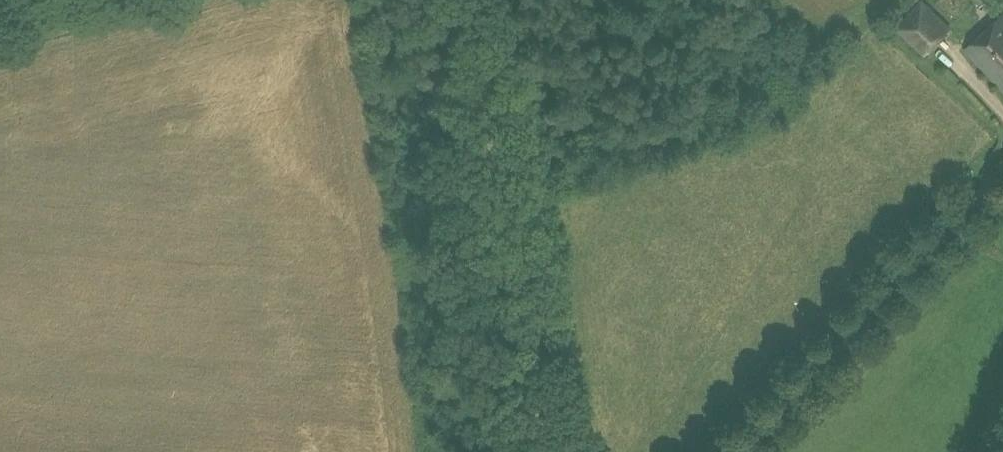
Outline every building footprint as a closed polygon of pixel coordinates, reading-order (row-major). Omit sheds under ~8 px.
[(924,55),(950,29),(922,2),(897,28),(924,55)] [(967,49),(1002,86),(1002,14),(967,49)]
